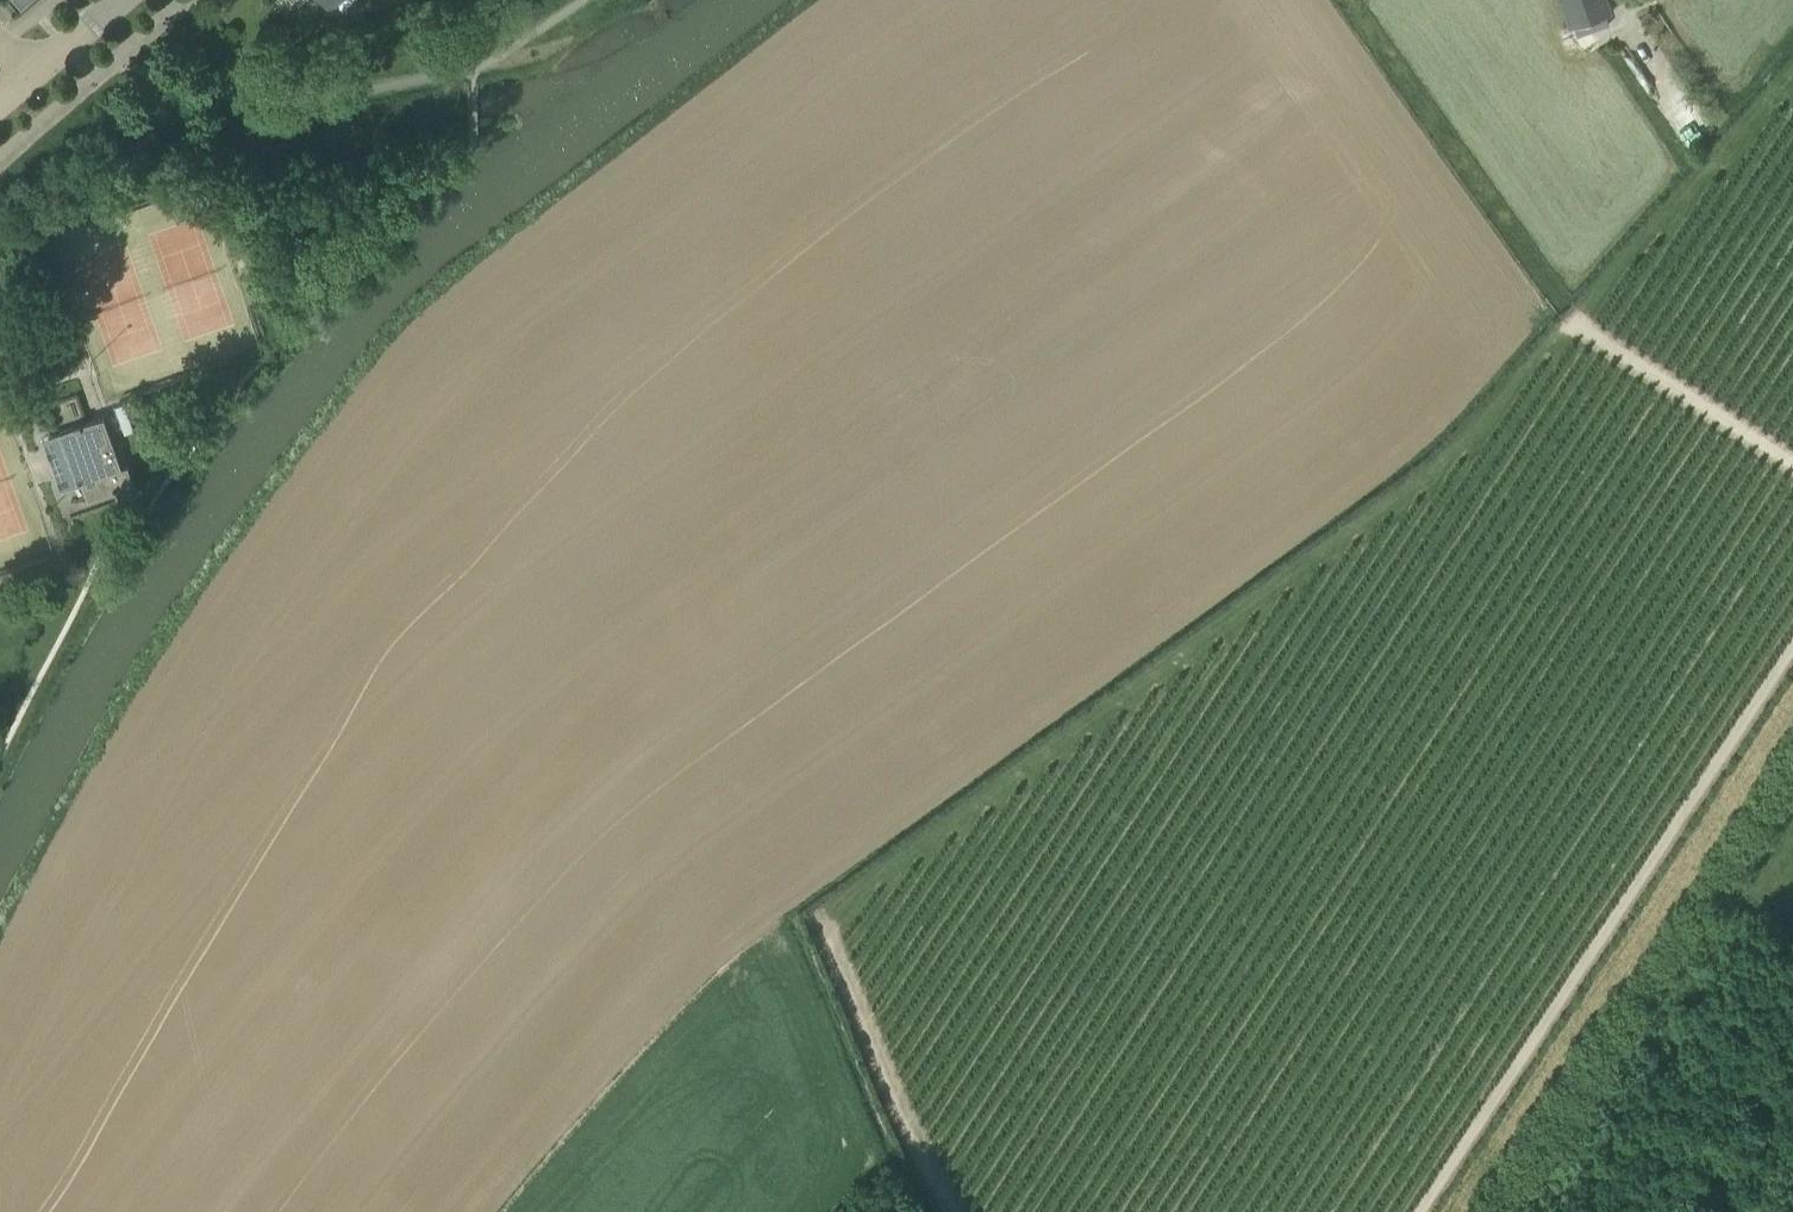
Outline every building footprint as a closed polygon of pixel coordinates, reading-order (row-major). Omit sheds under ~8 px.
[(18,10),(30,0),(10,0),(18,10)] [(1607,0),(1558,0),(1567,26),(1568,30),(1612,15),(1607,0)] [(120,469),(103,419),(58,434),(75,485),(81,483),(87,500),(132,484),(126,467),(120,469)] [(75,485),(58,434),(46,439),(63,489),(75,485)]
